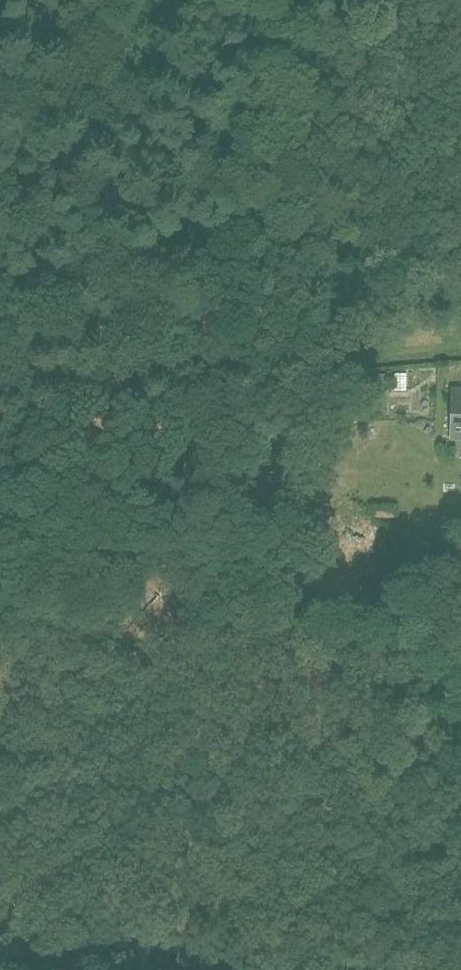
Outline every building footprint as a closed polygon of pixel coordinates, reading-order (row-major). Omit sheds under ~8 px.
[(364,372),(364,413),(386,413),(386,372),(364,372)] [(452,387),(450,437),(460,438),(460,388),(452,387)]
